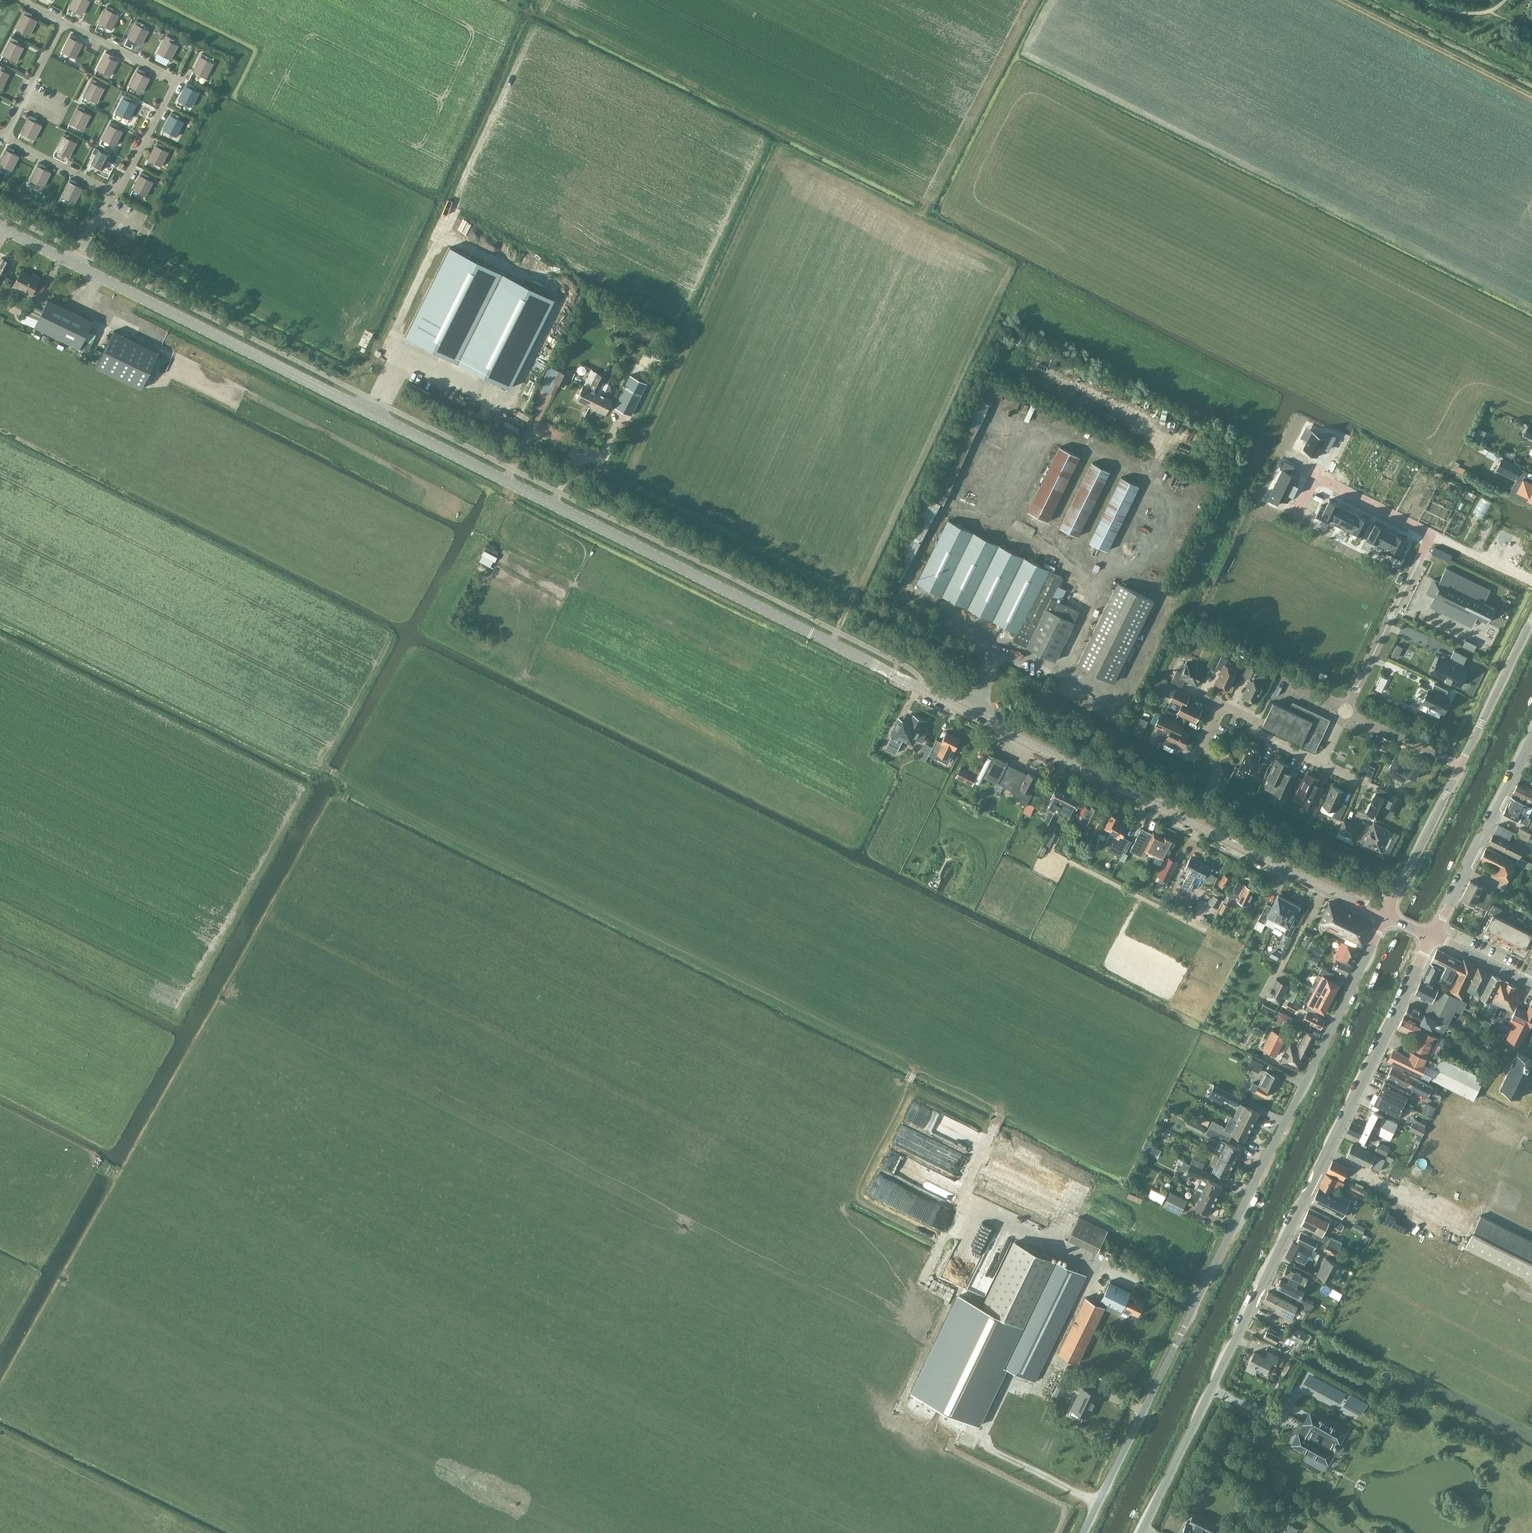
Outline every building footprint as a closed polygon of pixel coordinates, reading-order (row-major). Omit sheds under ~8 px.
[(68,8),(82,15),(90,0),(72,0),(68,8)] [(107,5),(105,8),(97,23),(112,30),(119,15),(110,11),(112,7),(107,5)] [(29,35),(37,21),(30,17),(32,14),(25,10),(23,13),(15,28),(29,35)] [(141,45),(149,30),(140,26),(141,22),(137,20),(135,23),(134,23),(127,38),(141,45)] [(71,33),(69,37),(69,36),(61,52),(75,59),(83,44),(74,39),(76,36),(71,33)] [(166,35),(164,38),(156,53),(170,60),(178,45),(169,40),(171,37),(166,35)] [(16,62),(23,47),(17,44),(18,41),(11,37),(10,40),(9,40),(2,54),(16,62)] [(103,54),(96,69),(110,76),(117,61),(109,57),(110,54),(106,51),(104,54),(103,54)] [(206,55),(202,53),(200,56),(192,71),(206,78),(214,63),(204,59),(206,55)] [(10,74),(3,70),(5,67),(0,65),(0,88),(2,89),(10,74)] [(142,93),(150,78),(143,74),(145,71),(138,68),(136,71),(128,86),(142,93)] [(96,103),(104,88),(95,84),(97,81),(92,78),(90,81),(82,96),(96,103)] [(187,82),(185,85),(177,100),(191,107),(199,92),(192,89),(194,85),(187,82)] [(124,94),(122,98),(115,112),(129,120),(137,105),(129,101),(131,98),(124,94)] [(78,105),(76,108),(69,123),(83,130),(90,115),(84,112),(85,108),(78,105)] [(172,112),(170,115),(162,129),(176,137),(184,122),(175,118),(177,115),(172,112)] [(34,140),(42,125),(33,120),(34,117),(29,115),(28,118),(27,117),(20,133),(34,140)] [(111,121),(109,124),(108,124),(101,139),(115,146),(123,131),(116,128),(118,124),(111,121)] [(64,132),(63,136),(62,135),(55,150),(69,158),(77,143),(68,138),(69,135),(64,132)] [(161,167),(169,152),(160,147),(161,144),(157,141),(155,145),(154,145),(147,159),(161,167)] [(0,159),(0,165),(11,171),(19,156),(12,153),(14,149),(7,146),(0,159)] [(92,152),(95,154),(90,163),(103,170),(110,155),(98,149),(94,148),(92,152)] [(37,165),(29,180),(43,187),(50,172),(42,168),(43,164),(38,162),(37,165)] [(140,175),(132,190),(146,197),(153,182),(144,177),(146,174),(141,171),(139,175),(140,175)] [(69,181),(61,196),(74,203),(82,188),(75,185),(77,182),(70,178),(69,181)] [(553,299),(449,247),(404,336),(508,389),(553,299)] [(3,287),(8,277),(4,275),(11,263),(9,262),(10,260),(4,256),(3,259),(1,258),(0,261),(0,285),(3,287)] [(21,271),(12,287),(24,293),(25,291),(31,295),(40,278),(33,274),(32,276),(21,271)] [(37,320),(34,327),(80,349),(80,347),(84,340),(93,320),(47,298),(37,320)] [(24,313),(21,321),(34,327),(37,320),(28,315),(24,313)] [(158,354),(112,331),(95,367),(140,390),(158,354)] [(1018,331),(1012,339),(1023,347),(1029,338),(1018,331)] [(563,338),(561,341),(563,344),(570,348),(574,341),(566,337),(563,338)] [(84,340),(80,347),(88,351),(92,343),(84,340)] [(569,375),(559,370),(553,380),(563,386),(569,375)] [(602,381),(604,377),(596,373),(591,370),(583,385),(575,399),(590,406),(602,381)] [(590,406),(604,413),(611,399),(610,384),(608,383),(611,375),(606,373),(605,377),(604,377),(602,381),(590,406)] [(630,375),(614,407),(630,415),(646,383),(630,375)] [(544,377),(539,388),(544,390),(545,387),(548,389),(547,392),(554,395),(559,384),(552,381),(548,380),(549,379),(544,377)] [(1307,440),(1303,449),(1317,457),(1321,448),(1323,445),(1330,449),(1336,436),(1328,432),(1325,437),(1322,435),(1312,430),(1307,440)] [(616,433),(614,439),(620,442),(623,436),(616,433)] [(1504,449),(1502,452),(1502,454),(1512,459),(1514,455),(1504,449)] [(1488,451),(1486,455),(1494,460),(1497,455),(1488,451)] [(1502,459),(1497,469),(1521,482),(1517,490),(1529,496),(1527,499),(1531,501),(1531,479),(1525,475),(1527,472),(1502,459)] [(1282,470),(1276,481),(1295,490),(1297,485),(1296,484),(1299,477),(1291,473),(1294,466),(1283,460),(1279,469),(1282,470)] [(1458,466),(1456,470),(1463,474),(1465,469),(1458,466)] [(1276,481),(1267,499),(1278,505),(1281,499),(1287,502),(1291,495),(1292,496),(1295,490),(1276,481)] [(1321,505),(1315,517),(1330,524),(1340,505),(1329,499),(1325,507),(1321,505)] [(1340,505),(1330,524),(1331,524),(1332,523),(1340,527),(1349,509),(1340,505)] [(1349,509),(1340,527),(1349,532),(1358,514),(1349,509)] [(1358,514),(1349,532),(1357,535),(1355,539),(1359,541),(1361,537),(1369,519),(1358,514)] [(1062,576),(948,520),(917,583),(1018,633),(1014,639),(1055,661),(1074,622),(1079,611),(1060,602),(1066,590),(1057,586),(1062,576)] [(1375,522),(1366,540),(1377,545),(1386,528),(1375,522)] [(1386,528),(1377,545),(1383,548),(1381,552),(1385,554),(1396,533),(1386,528)] [(1396,533),(1385,554),(1386,552),(1401,560),(1407,548),(1402,546),(1406,538),(1396,533)] [(1434,547),(1431,552),(1433,553),(1449,561),(1452,555),(1434,547)] [(913,557),(907,554),(902,552),(895,566),(905,572),(913,557)] [(1433,579),(1426,593),(1427,593),(1434,596),(1430,603),(1433,604),(1474,624),(1477,618),(1483,621),(1487,623),(1494,609),(1490,607),(1483,604),(1490,590),(1450,570),(1446,568),(1439,582),(1433,579),(1433,578),(1433,579)] [(1132,646),(1154,600),(1118,582),(1078,664),(1114,682),(1125,660),(1129,662),(1136,647),(1132,646)] [(1465,641),(1463,646),(1474,652),(1476,646),(1465,641)] [(1467,656),(1454,650),(1450,657),(1454,659),(1452,662),(1444,658),(1443,659),(1436,674),(1460,686),(1467,670),(1462,667),(1467,656)] [(1228,659),(1221,656),(1216,667),(1222,670),(1216,683),(1228,689),(1237,670),(1225,665),(1228,659)] [(1177,669),(1171,681),(1182,686),(1185,680),(1197,685),(1204,670),(1187,662),(1182,672),(1177,669)] [(1245,663),(1240,674),(1245,676),(1250,666),(1245,663)] [(1251,679),(1243,696),(1256,702),(1264,685),(1263,685),(1266,680),(1266,677),(1264,673),(1263,671),(1250,666),(1245,676),(1251,679)] [(1202,707),(1187,700),(1189,695),(1176,688),(1176,689),(1165,683),(1160,681),(1156,679),(1152,688),(1171,698),(1171,699),(1182,704),(1178,712),(1195,721),(1202,707)] [(1378,682),(1375,688),(1381,691),(1384,685),(1378,682)] [(1422,702),(1443,713),(1449,699),(1445,697),(1448,690),(1434,683),(1431,690),(1429,689),(1422,702)] [(1292,702),(1289,709),(1273,702),(1262,725),(1301,743),(1300,744),(1315,751),(1330,720),(1292,702)] [(895,753),(902,740),(909,743),(912,737),(922,742),(925,735),(919,732),(925,720),(913,715),(909,723),(899,717),(891,734),(892,735),(885,748),(895,753)] [(1184,726),(1175,722),(1160,715),(1155,725),(1159,727),(1155,734),(1155,736),(1156,738),(1157,739),(1175,748),(1177,743),(1184,746),(1189,735),(1181,731),(1184,726)] [(945,762),(950,752),(952,754),(954,749),(955,749),(960,738),(946,731),(941,741),(937,739),(929,754),(945,762)] [(1381,735),(1376,746),(1386,751),(1387,749),(1388,749),(1392,740),(1381,735)] [(918,754),(917,757),(925,761),(932,746),(924,742),(921,747),(922,748),(919,755),(918,754)] [(1260,756),(1256,754),(1258,750),(1249,746),(1239,769),(1258,778),(1266,762),(1258,759),(1260,756)] [(982,750),(979,756),(985,758),(988,753),(982,750)] [(1027,774),(1007,764),(1008,762),(993,755),(993,756),(988,753),(985,758),(979,771),(973,782),(979,785),(983,776),(997,783),(994,789),(1000,792),(1003,786),(1011,790),(1009,792),(1020,797),(1022,803),(1027,806),(1032,794),(1030,792),(1038,777),(1028,772),(1027,774)] [(1389,768),(1394,770),(1391,776),(1404,783),(1408,775),(1415,779),(1423,764),(1411,758),(1410,760),(1396,753),(1389,768)] [(1295,775),(1287,771),(1290,766),(1276,759),(1267,779),(1280,785),(1276,793),(1285,797),(1295,775)] [(979,771),(970,766),(968,770),(960,766),(955,777),(972,785),(973,782),(979,771)] [(1322,788),(1316,785),(1319,779),(1306,773),(1297,793),(1306,797),(1303,804),(1313,808),(1322,788)] [(1518,782),(1513,793),(1531,803),(1531,789),(1518,782)] [(1332,816),(1340,819),(1346,805),(1340,802),(1340,800),(1344,791),(1331,785),(1322,805),(1334,810),(1332,816)] [(1053,824),(1055,820),(1069,793),(1057,787),(1051,797),(1049,796),(1044,806),(1050,809),(1044,819),(1053,824)] [(1081,799),(1069,793),(1055,820),(1060,822),(1065,812),(1072,815),(1081,799)] [(1397,810),(1402,799),(1390,793),(1388,799),(1376,793),(1367,811),(1382,818),(1388,805),(1397,810)] [(1528,817),(1531,808),(1531,807),(1526,804),(1511,797),(1503,813),(1518,821),(1519,820),(1522,822),(1527,825),(1530,819),(1528,817)] [(1086,831),(1090,824),(1098,808),(1091,804),(1090,804),(1085,801),(1078,816),(1076,816),(1072,824),(1086,831)] [(1410,802),(1407,807),(1414,810),(1416,805),(1410,802)] [(982,804),(982,812),(990,813),(990,806),(982,804)] [(1123,852),(1130,840),(1122,836),(1127,827),(1118,822),(1120,819),(1118,817),(1118,816),(1115,814),(1113,815),(1111,814),(1104,828),(1110,831),(1108,834),(1114,837),(1110,845),(1107,850),(1121,857),(1123,852)] [(1344,819),(1338,831),(1353,838),(1358,826),(1344,819)] [(1087,836),(1092,839),(1093,840),(1102,823),(1096,820),(1087,836)] [(1391,831),(1373,823),(1364,843),(1381,851),(1391,831)] [(1497,825),(1493,834),(1488,843),(1518,858),(1519,857),(1524,846),(1509,838),(1512,833),(1497,825)] [(1164,861),(1166,856),(1174,841),(1163,835),(1163,836),(1153,831),(1152,833),(1141,828),(1130,850),(1141,855),(1143,851),(1164,861)] [(1520,828),(1516,835),(1527,841),(1531,833),(1520,828)] [(1486,848),(1480,859),(1495,866),(1491,875),(1507,883),(1516,863),(1486,848)] [(1165,885),(1177,862),(1166,856),(1164,861),(1155,880),(1165,885)] [(1189,871),(1181,886),(1190,891),(1195,882),(1193,881),(1196,875),(1203,878),(1209,882),(1210,880),(1211,880),(1215,882),(1217,877),(1213,875),(1206,871),(1209,866),(1190,857),(1184,869),(1189,871)] [(1516,863),(1524,866),(1531,870),(1531,863),(1519,857),(1518,858),(1516,863)] [(1224,874),(1219,884),(1225,887),(1231,877),(1224,874)] [(1462,897),(1484,908),(1491,894),(1484,890),(1486,888),(1470,880),(1462,897)] [(1237,899),(1242,902),(1247,904),(1255,890),(1237,881),(1230,896),(1233,897),(1237,899)] [(1224,895),(1215,890),(1208,903),(1217,908),(1222,899),(1224,895)] [(1229,905),(1233,897),(1230,896),(1229,897),(1226,895),(1223,902),(1229,905)] [(1267,917),(1264,923),(1273,928),(1275,926),(1278,920),(1288,900),(1278,895),(1267,915),(1268,915),(1267,917)] [(1278,920),(1275,926),(1285,931),(1287,927),(1288,926),(1299,906),(1288,900),(1278,920)] [(1372,923),(1329,902),(1318,925),(1327,929),(1330,924),(1339,929),(1337,934),(1361,946),(1372,923)] [(1224,903),(1219,912),(1224,915),(1229,906),(1224,903)] [(1527,931),(1519,927),(1523,919),(1518,917),(1515,924),(1498,916),(1502,909),(1493,904),(1488,914),(1492,916),(1484,932),(1523,952),(1531,936),(1531,937),(1531,924),(1531,923),(1527,931)] [(1261,914),(1258,920),(1264,923),(1267,917),(1261,914)] [(1285,931),(1283,933),(1290,937),(1293,931),(1287,927),(1285,931)] [(1359,951),(1341,941),(1336,952),(1338,953),(1336,958),(1351,965),(1359,951)] [(1434,955),(1431,961),(1445,968),(1444,970),(1441,976),(1442,977),(1449,981),(1452,983),(1448,991),(1462,999),(1467,989),(1472,992),(1480,996),(1490,975),(1487,970),(1464,959),(1462,962),(1437,949),(1434,955)] [(1350,967),(1336,960),(1332,968),(1347,974),(1350,967)] [(1430,963),(1423,978),(1423,979),(1438,987),(1441,989),(1442,988),(1439,982),(1442,977),(1441,976),(1444,970),(1441,968),(1430,963)] [(1318,974),(1311,987),(1331,998),(1338,984),(1330,980),(1333,974),(1321,968),(1318,974)] [(1523,991),(1492,975),(1481,997),(1498,1005),(1513,1012),(1516,1006),(1523,991)] [(1288,986),(1276,979),(1267,997),(1279,1003),(1288,986)] [(1421,979),(1414,993),(1429,1000),(1430,1001),(1425,1012),(1436,1018),(1443,1021),(1447,1024),(1460,999),(1449,993),(1441,989),(1438,987),(1423,979),(1421,979)] [(1311,987),(1304,1001),(1324,1011),(1331,998),(1311,987)] [(1285,998),(1282,1005),(1294,1011),(1298,1005),(1285,998)] [(1516,1006),(1513,1012),(1498,1005),(1491,1021),(1500,1026),(1503,1019),(1508,1022),(1516,1025),(1509,1039),(1520,1044),(1531,1021),(1531,999),(1529,1004),(1528,1007),(1525,1005),(1523,1009),(1516,1006)] [(1409,1004),(1404,1014),(1426,1024),(1438,1030),(1443,1021),(1436,1018),(1425,1012),(1411,1005),(1410,1005),(1410,1004),(1409,1004)] [(1307,1005),(1305,1009),(1314,1014),(1316,1010),(1307,1005)] [(1307,1011),(1302,1020),(1320,1028),(1325,1020),(1307,1011)] [(1279,1018),(1277,1021),(1281,1023),(1284,1018),(1290,1022),(1292,1018),(1281,1012),(1279,1018)] [(1435,1054),(1439,1046),(1436,1044),(1439,1038),(1430,1034),(1433,1028),(1404,1014),(1397,1028),(1414,1036),(1408,1048),(1429,1058),(1437,1061),(1439,1056),(1435,1054)] [(1272,1029),(1263,1048),(1276,1055),(1286,1036),(1272,1029)] [(1285,1051),(1279,1062),(1299,1071),(1316,1037),(1304,1030),(1296,1047),(1288,1043),(1284,1051),(1285,1051)] [(1502,1043),(1490,1038),(1486,1048),(1498,1052),(1502,1043)] [(1483,1078),(1439,1056),(1437,1061),(1429,1058),(1408,1048),(1406,1054),(1397,1050),(1396,1049),(1396,1050),(1395,1051),(1393,1051),(1392,1053),(1391,1054),(1391,1056),(1392,1058),(1391,1060),(1392,1060),(1391,1060),(1392,1061),(1392,1060),(1473,1099),(1483,1078)] [(1499,1087),(1519,1097),(1531,1072),(1531,1060),(1517,1052),(1499,1087)] [(1230,1053),(1228,1058),(1236,1062),(1238,1057),(1230,1053)] [(1251,1058),(1247,1067),(1258,1072),(1263,1064),(1251,1058)] [(1382,1077),(1423,1096),(1434,1101),(1436,1096),(1425,1091),(1428,1085),(1387,1066),(1382,1077)] [(1269,1090),(1272,1092),(1279,1077),(1265,1070),(1258,1084),(1253,1082),(1249,1088),(1266,1097),(1269,1090)] [(1411,1094),(1384,1081),(1380,1091),(1378,1090),(1376,1094),(1378,1095),(1373,1104),(1399,1118),(1411,1094)] [(1215,1084),(1211,1092),(1236,1105),(1240,1097),(1215,1084)] [(1240,1103),(1233,1116),(1252,1126),(1258,1112),(1240,1103)] [(1423,1113),(1426,1107),(1418,1103),(1415,1110),(1423,1113)] [(1423,1113),(1415,1110),(1412,1116),(1420,1120),(1423,1113)] [(1389,1139),(1396,1123),(1372,1111),(1364,1127),(1351,1121),(1347,1131),(1359,1137),(1359,1138),(1369,1143),(1375,1132),(1389,1139)] [(1234,1126),(1231,1131),(1231,1132),(1233,1133),(1245,1139),(1252,1126),(1233,1116),(1230,1124),(1234,1126)] [(1233,1133),(1231,1132),(1231,1131),(1223,1127),(1224,1126),(1212,1120),(1205,1134),(1225,1144),(1226,1142),(1228,1143),(1233,1133)] [(1196,1122),(1193,1128),(1202,1132),(1205,1126),(1196,1122)] [(1425,1128),(1412,1122),(1409,1129),(1422,1135),(1425,1128)] [(1417,1133),(1413,1141),(1418,1144),(1422,1136),(1417,1133)] [(1240,1149),(1228,1143),(1226,1142),(1225,1144),(1219,1141),(1216,1147),(1218,1148),(1215,1153),(1219,1155),(1234,1163),(1240,1149)] [(1379,1142),(1377,1146),(1375,1150),(1386,1155),(1390,1147),(1379,1142)] [(1142,1150),(1157,1157),(1160,1151),(1145,1143),(1142,1150)] [(1385,1159),(1376,1154),(1352,1144),(1346,1156),(1369,1167),(1379,1171),(1385,1159)] [(1227,1176),(1234,1163),(1219,1155),(1215,1153),(1211,1162),(1215,1164),(1212,1169),(1227,1176)] [(1194,1157),(1190,1164),(1201,1170),(1205,1163),(1194,1157)] [(1333,1160),(1327,1171),(1343,1179),(1348,1168),(1333,1160)] [(1187,1171),(1201,1178),(1195,1189),(1215,1199),(1222,1186),(1208,1179),(1211,1174),(1201,1170),(1190,1164),(1184,1161),(1181,1168),(1187,1171)] [(1333,1186),(1340,1189),(1342,1184),(1339,1183),(1340,1182),(1325,1175),(1319,1187),(1330,1192),(1333,1186)] [(1351,1183),(1348,1188),(1364,1196),(1367,1191),(1351,1183)] [(1151,1188),(1147,1197),(1162,1204),(1166,1196),(1151,1188)] [(1212,1207),(1215,1199),(1195,1189),(1196,1190),(1195,1191),(1194,1191),(1193,1193),(1192,1195),(1193,1198),(1195,1200),(1197,1201),(1194,1206),(1209,1213),(1209,1212),(1210,1213),(1212,1213),(1214,1209),(1214,1207),(1212,1207)] [(1318,1189),(1311,1204),(1341,1219),(1350,1200),(1338,1194),(1336,1198),(1318,1189)] [(1187,1200),(1170,1191),(1163,1205),(1180,1214),(1187,1200)] [(1300,1225),(1313,1232),(1321,1235),(1322,1232),(1329,1218),(1309,1207),(1300,1225)] [(1480,1215),(1464,1247),(1531,1281),(1531,1241),(1480,1215)] [(1079,1216),(1068,1239),(1097,1253),(1108,1231),(1079,1216)] [(1341,1231),(1344,1225),(1336,1221),(1334,1227),(1341,1231)] [(1365,1227),(1354,1222),(1351,1228),(1362,1234),(1365,1227)] [(1322,1232),(1321,1235),(1313,1232),(1311,1237),(1301,1232),(1296,1240),(1313,1249),(1316,1243),(1325,1248),(1324,1249),(1335,1255),(1341,1242),(1322,1232)] [(997,1363),(1035,1382),(1086,1275),(1057,1261),(1016,1241),(1006,1261),(984,1307),(960,1295),(912,1393),(969,1421),(997,1363)] [(1296,1261),(1293,1266),(1309,1274),(1312,1268),(1303,1264),(1310,1251),(1303,1247),(1304,1246),(1292,1241),(1285,1256),(1296,1261)] [(1324,1257),(1316,1273),(1331,1281),(1340,1265),(1324,1257)] [(1299,1299),(1296,1304),(1310,1311),(1313,1304),(1300,1297),(1305,1287),(1302,1286),(1308,1275),(1287,1264),(1276,1287),(1299,1299)] [(1313,1269),(1309,1276),(1317,1280),(1318,1276),(1315,1275),(1316,1271),(1313,1269)] [(1100,1299),(1100,1300),(1120,1310),(1129,1292),(1129,1291),(1130,1292),(1131,1291),(1110,1281),(1109,1282),(1110,1282),(1101,1300),(1100,1299)] [(1290,1319),(1297,1305),(1268,1291),(1263,1300),(1277,1307),(1275,1312),(1290,1319)] [(1129,1292),(1120,1310),(1128,1314),(1129,1312),(1137,1316),(1145,1301),(1129,1292)] [(1085,1298),(1058,1353),(1078,1363),(1105,1307),(1085,1297),(1085,1298)] [(1291,1325),(1286,1336),(1300,1343),(1305,1332),(1291,1325)] [(1277,1338),(1283,1342),(1285,1337),(1267,1328),(1263,1337),(1274,1342),(1277,1338)] [(1253,1352),(1248,1363),(1249,1363),(1246,1369),(1253,1372),(1256,1366),(1267,1372),(1272,1361),(1276,1363),(1279,1357),(1268,1352),(1265,1358),(1253,1352)] [(1095,1385),(1081,1378),(1077,1385),(1081,1387),(1070,1409),(1089,1417),(1093,1407),(1092,1407),(1098,1395),(1092,1392),(1095,1385)] [(1056,1386),(1052,1394),(1061,1398),(1065,1390),(1056,1386)] [(1367,1402),(1350,1393),(1343,1405),(1360,1414),(1367,1402)] [(1310,1412),(1293,1444),(1308,1453),(1304,1460),(1323,1471),(1327,1463),(1328,1464),(1346,1431),(1310,1412)] [(1078,1420),(1075,1426),(1081,1429),(1084,1423),(1078,1420)] [(1181,1532),(1210,1532),(1215,1524),(1193,1513),(1188,1522),(1187,1521),(1181,1532)] [(1298,1529),(1288,1524),(1284,1532),(1296,1532),(1298,1529)]
